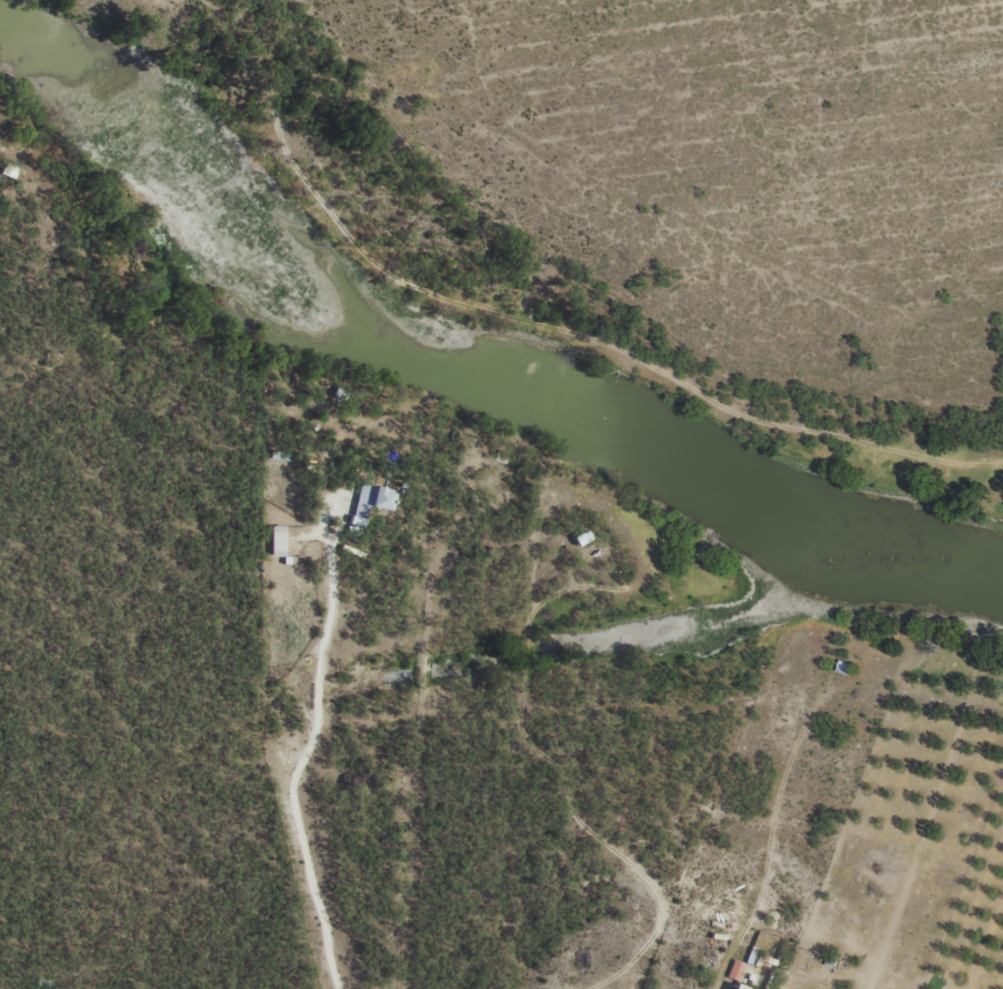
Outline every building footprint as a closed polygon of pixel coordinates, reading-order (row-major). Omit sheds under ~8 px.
[(366,506),(389,510),(393,489),(358,482),(350,524),(363,526),(366,506)] [(282,525),(269,525),(270,556),(282,556),(282,525)] [(575,546),(588,539),(583,530),(570,537),(575,546)] [(757,948),(750,945),(744,960),(751,963),(757,948)] [(743,962),(732,958),(726,977),(738,980),(743,962)]
